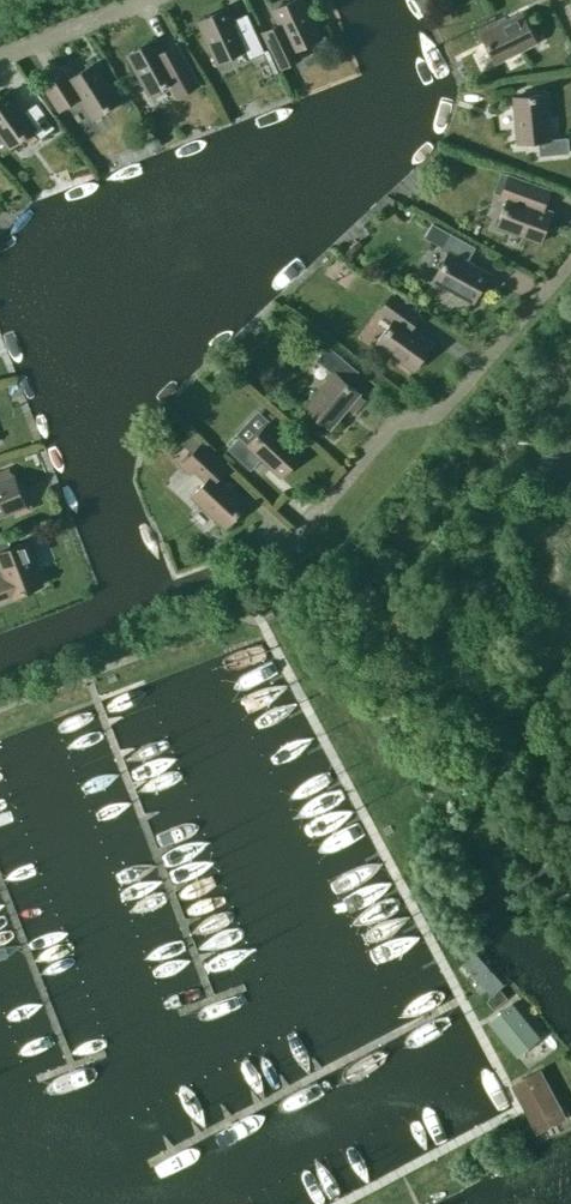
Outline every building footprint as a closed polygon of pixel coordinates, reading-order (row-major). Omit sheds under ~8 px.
[(272,9),(278,23),(259,32),(276,68),(296,58),(292,50),(322,36),(305,0),(291,0),(272,9)] [(228,6),(197,20),(216,62),(246,48),(250,57),(264,50),(252,24),(239,30),(228,6)] [(537,41),(522,11),(498,23),(495,16),(479,23),(482,30),(481,31),(496,61),(537,41)] [(156,37),(126,53),(148,93),(177,78),(184,90),(197,82),(181,53),(168,60),(156,37)] [(269,54),(265,56),(273,73),(277,72),(269,54)] [(120,99),(96,61),(69,78),(64,71),(51,79),(67,104),(78,96),(92,117),(120,99)] [(36,103),(24,112),(9,90),(0,97),(0,135),(9,147),(34,128),(40,136),(53,126),(36,103)] [(540,154),(569,151),(568,137),(551,138),(547,93),(513,96),(517,141),(539,139),(540,154)] [(550,188),(491,166),(484,186),(502,192),(501,195),(508,198),(503,209),(507,211),(503,221),(500,220),(498,226),(540,241),(552,209),(544,206),(550,188)] [(475,246),(449,232),(431,222),(423,236),(442,246),(441,247),(449,251),(433,279),(473,301),(490,272),(467,259),(475,246)] [(334,270),(332,285),(350,287),(353,273),(334,270)] [(420,314),(392,294),(380,310),(393,319),(377,342),(414,369),(433,342),(412,326),(420,314)] [(318,359),(334,372),(305,406),(331,427),(348,407),(354,412),(365,398),(359,393),(360,392),(348,382),(357,372),(327,347),(318,359)] [(304,451),(270,420),(248,444),(240,436),(229,447),(251,468),(261,457),(281,476),(304,451)] [(201,443),(181,465),(190,473),(194,469),(206,480),(192,496),(225,527),(248,502),(219,475),(227,467),(201,443)] [(9,468),(0,471),(0,516),(26,506),(13,474),(12,475),(9,468)] [(43,583),(27,541),(0,551),(0,565),(0,566),(0,598),(11,594),(12,596),(43,583)] [(490,994),(504,982),(476,950),(462,962),(490,994)] [(514,1001),(488,1020),(513,1055),(539,1035),(514,1001)] [(537,1126),(564,1112),(540,1065),(513,1079),(537,1126)]
